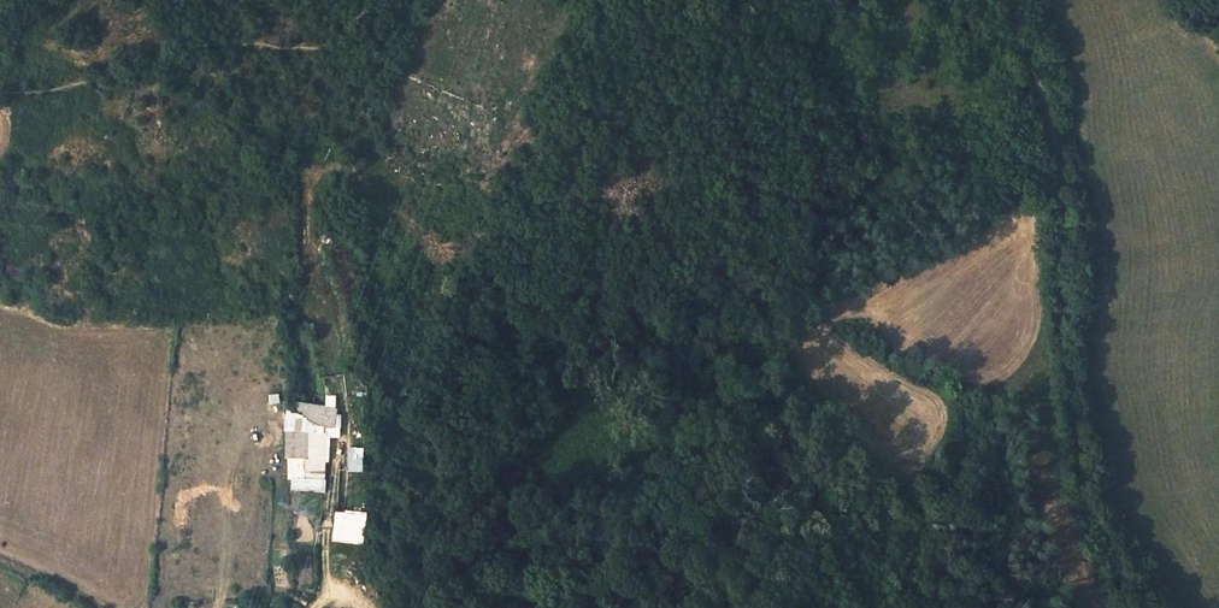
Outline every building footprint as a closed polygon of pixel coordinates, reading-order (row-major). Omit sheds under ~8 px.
[(331,433),(290,430),(291,476),(291,478),(328,479),(331,433)] [(352,470),(367,470),(367,456),(362,456),(362,446),(353,446),(352,470)] [(336,509),(334,541),(368,544),(370,511),(336,509)]
